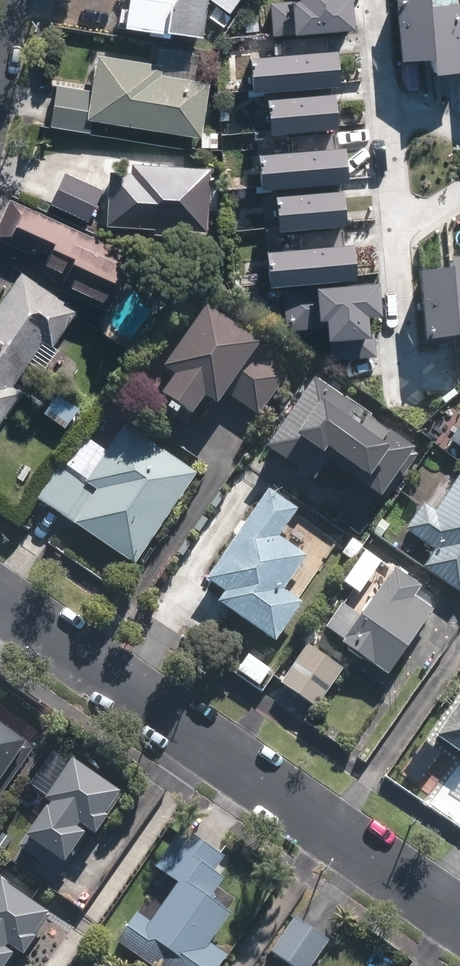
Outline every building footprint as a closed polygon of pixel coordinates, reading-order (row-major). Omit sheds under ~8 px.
[(118,27),(165,34),(166,32),(198,37),(204,0),(122,0),(118,27)] [(225,11),(233,0),(209,0),(225,11)] [(295,33),(353,28),(351,0),(293,0),(295,33)] [(428,9),(427,0),(399,0),(404,57),(432,54),(428,9)] [(459,70),(459,31),(458,6),(428,9),(434,73),(459,70)] [(337,50),(251,58),(254,93),(340,85),(337,50)] [(98,55),(93,89),(89,120),(197,136),(205,81),(158,73),(159,64),(98,55)] [(88,132),(89,120),(93,89),(53,83),(46,126),(88,132)] [(335,92),(268,99),(270,133),(338,128),(335,92)] [(216,131),(199,131),(199,148),(216,148),(216,131)] [(348,179),(345,146),(258,154),(262,188),(348,179)] [(102,225),(204,230),(208,166),(128,162),(128,171),(105,170),(102,225)] [(101,189),(62,171),(47,203),(86,221),(101,189)] [(343,189),(275,195),(278,229),(346,224),(343,189)] [(10,198),(0,221),(0,239),(32,254),(34,249),(46,254),(39,270),(62,280),(58,289),(107,311),(133,253),(10,198)] [(354,242),(267,250),(270,286),(357,277),(354,242)] [(450,269),(455,333),(459,332),(459,268),(450,269)] [(73,315),(18,277),(0,303),(0,348),(26,366),(42,344),(49,349),(73,315)] [(379,280),(316,286),(319,318),(328,317),(332,359),(376,355),(374,331),(370,331),(369,314),(382,313),(379,280)] [(457,349),(455,333),(451,287),(423,290),(429,352),(457,349)] [(201,309),(157,372),(169,379),(155,399),(186,420),(200,400),(211,409),(222,393),(255,417),(282,378),(260,362),(266,354),(201,309)] [(19,397),(10,390),(26,366),(0,348),(0,425),(19,397)] [(419,451),(318,375),(263,448),(318,490),(336,467),(382,501),(419,451)] [(65,424),(79,402),(58,388),(47,404),(43,410),(65,424)] [(196,472),(124,424),(88,478),(61,459),(36,497),(73,522),(71,524),(133,566),(196,472)] [(434,509),(421,501),(404,527),(434,547),(422,565),(459,591),(459,470),(434,509)] [(267,487),(204,578),(222,591),(215,601),(274,642),(302,601),(284,588),(307,555),(279,536),(298,508),(267,487)] [(340,642),(387,674),(432,608),(413,595),(420,585),(392,565),(340,642)] [(315,705),(344,665),(308,641),(280,680),(315,705)] [(433,734),(459,753),(459,696),(433,734)] [(16,756),(26,742),(0,725),(0,780),(16,756)] [(104,814),(119,793),(73,760),(47,798),(51,801),(26,836),(73,868),(109,818),(104,814)] [(153,965),(213,965),(224,951),(205,937),(225,908),(207,896),(222,874),(211,866),(221,853),(178,823),(151,862),(173,878),(145,917),(132,908),(112,937),(153,965)] [(47,913),(0,883),(0,965),(6,965),(15,952),(21,955),(47,913)] [(296,916),(271,951),(293,965),(313,965),(331,940),(296,916)]
